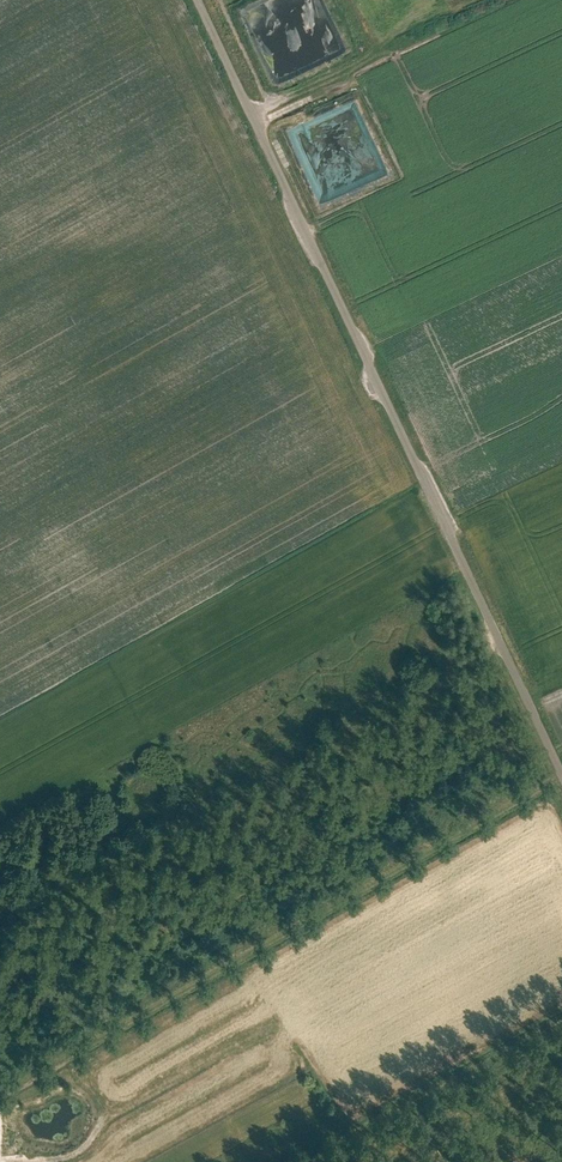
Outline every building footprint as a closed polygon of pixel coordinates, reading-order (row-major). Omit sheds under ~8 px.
[(95,838),(98,844),(115,835),(112,828),(95,838)]
